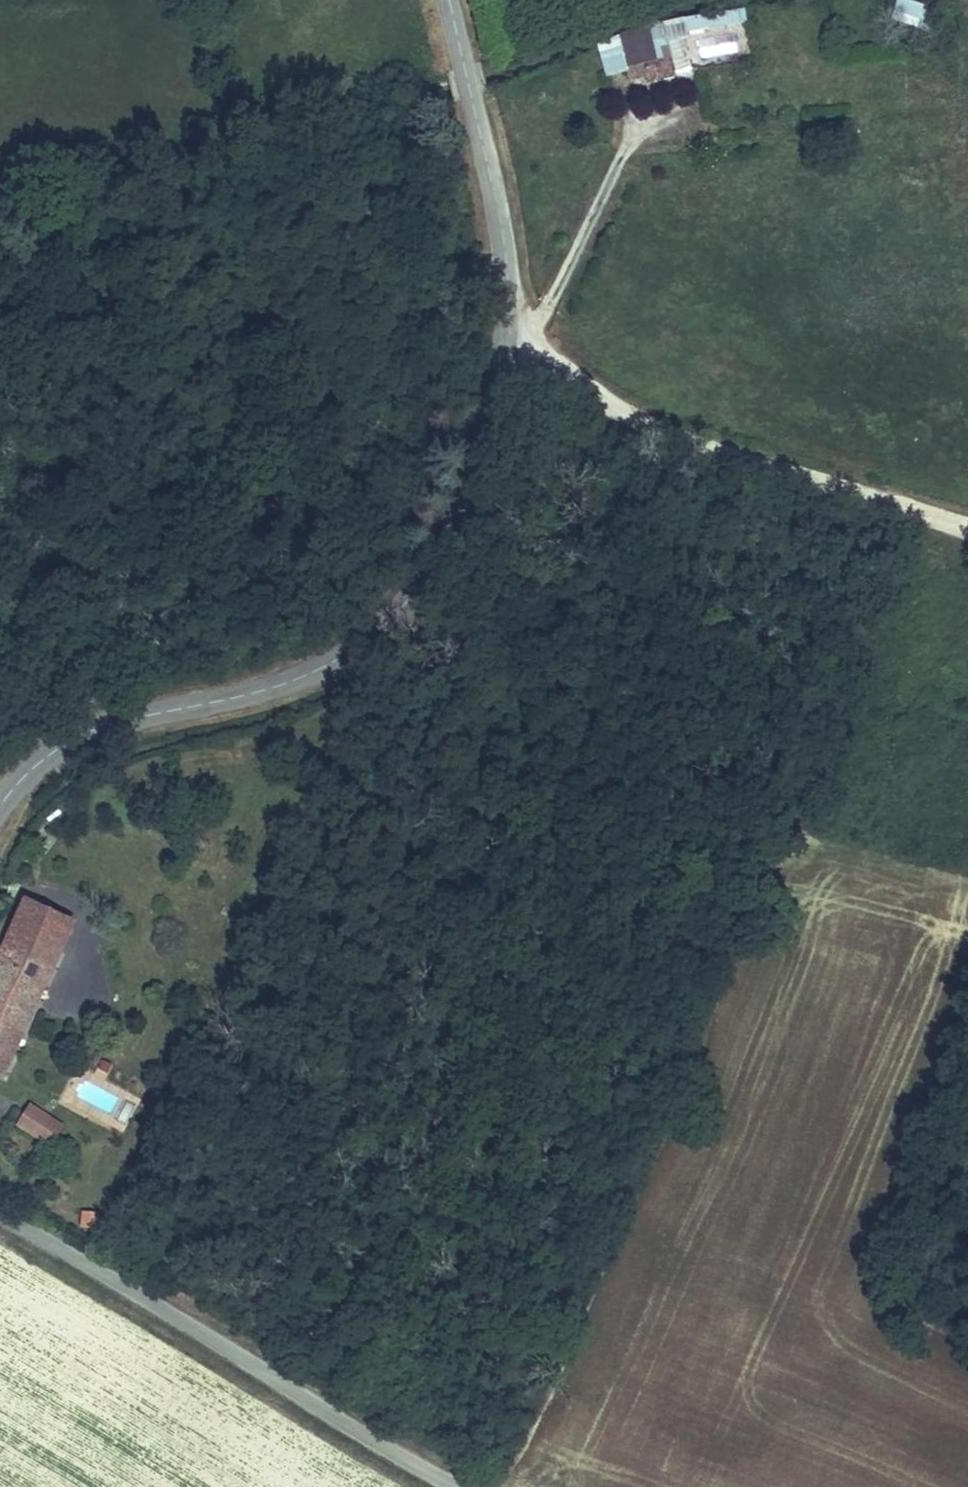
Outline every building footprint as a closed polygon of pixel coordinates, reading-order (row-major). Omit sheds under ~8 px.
[(892,9),(915,18),(919,9),(921,4),(911,0),(895,0),(892,9)] [(741,9),(680,20),(683,33),(743,22),(741,9)] [(915,18),(892,9),(889,18),(912,26),(915,18)] [(933,13),(919,9),(915,18),(912,26),(926,31),(933,13)] [(683,33),(680,20),(655,29),(670,73),(694,63),(683,33)] [(670,73),(655,29),(614,45),(624,72),(625,74),(641,69),(647,81),(670,73)] [(624,72),(614,45),(594,53),(605,79),(624,72)] [(0,917),(0,933),(43,957),(67,907),(16,883),(0,917)] [(0,933),(0,1048),(43,957),(0,933)] [(24,1151),(36,1129),(0,1112),(0,1140),(24,1151)] [(79,1212),(76,1229),(96,1233),(99,1215),(79,1212)]
